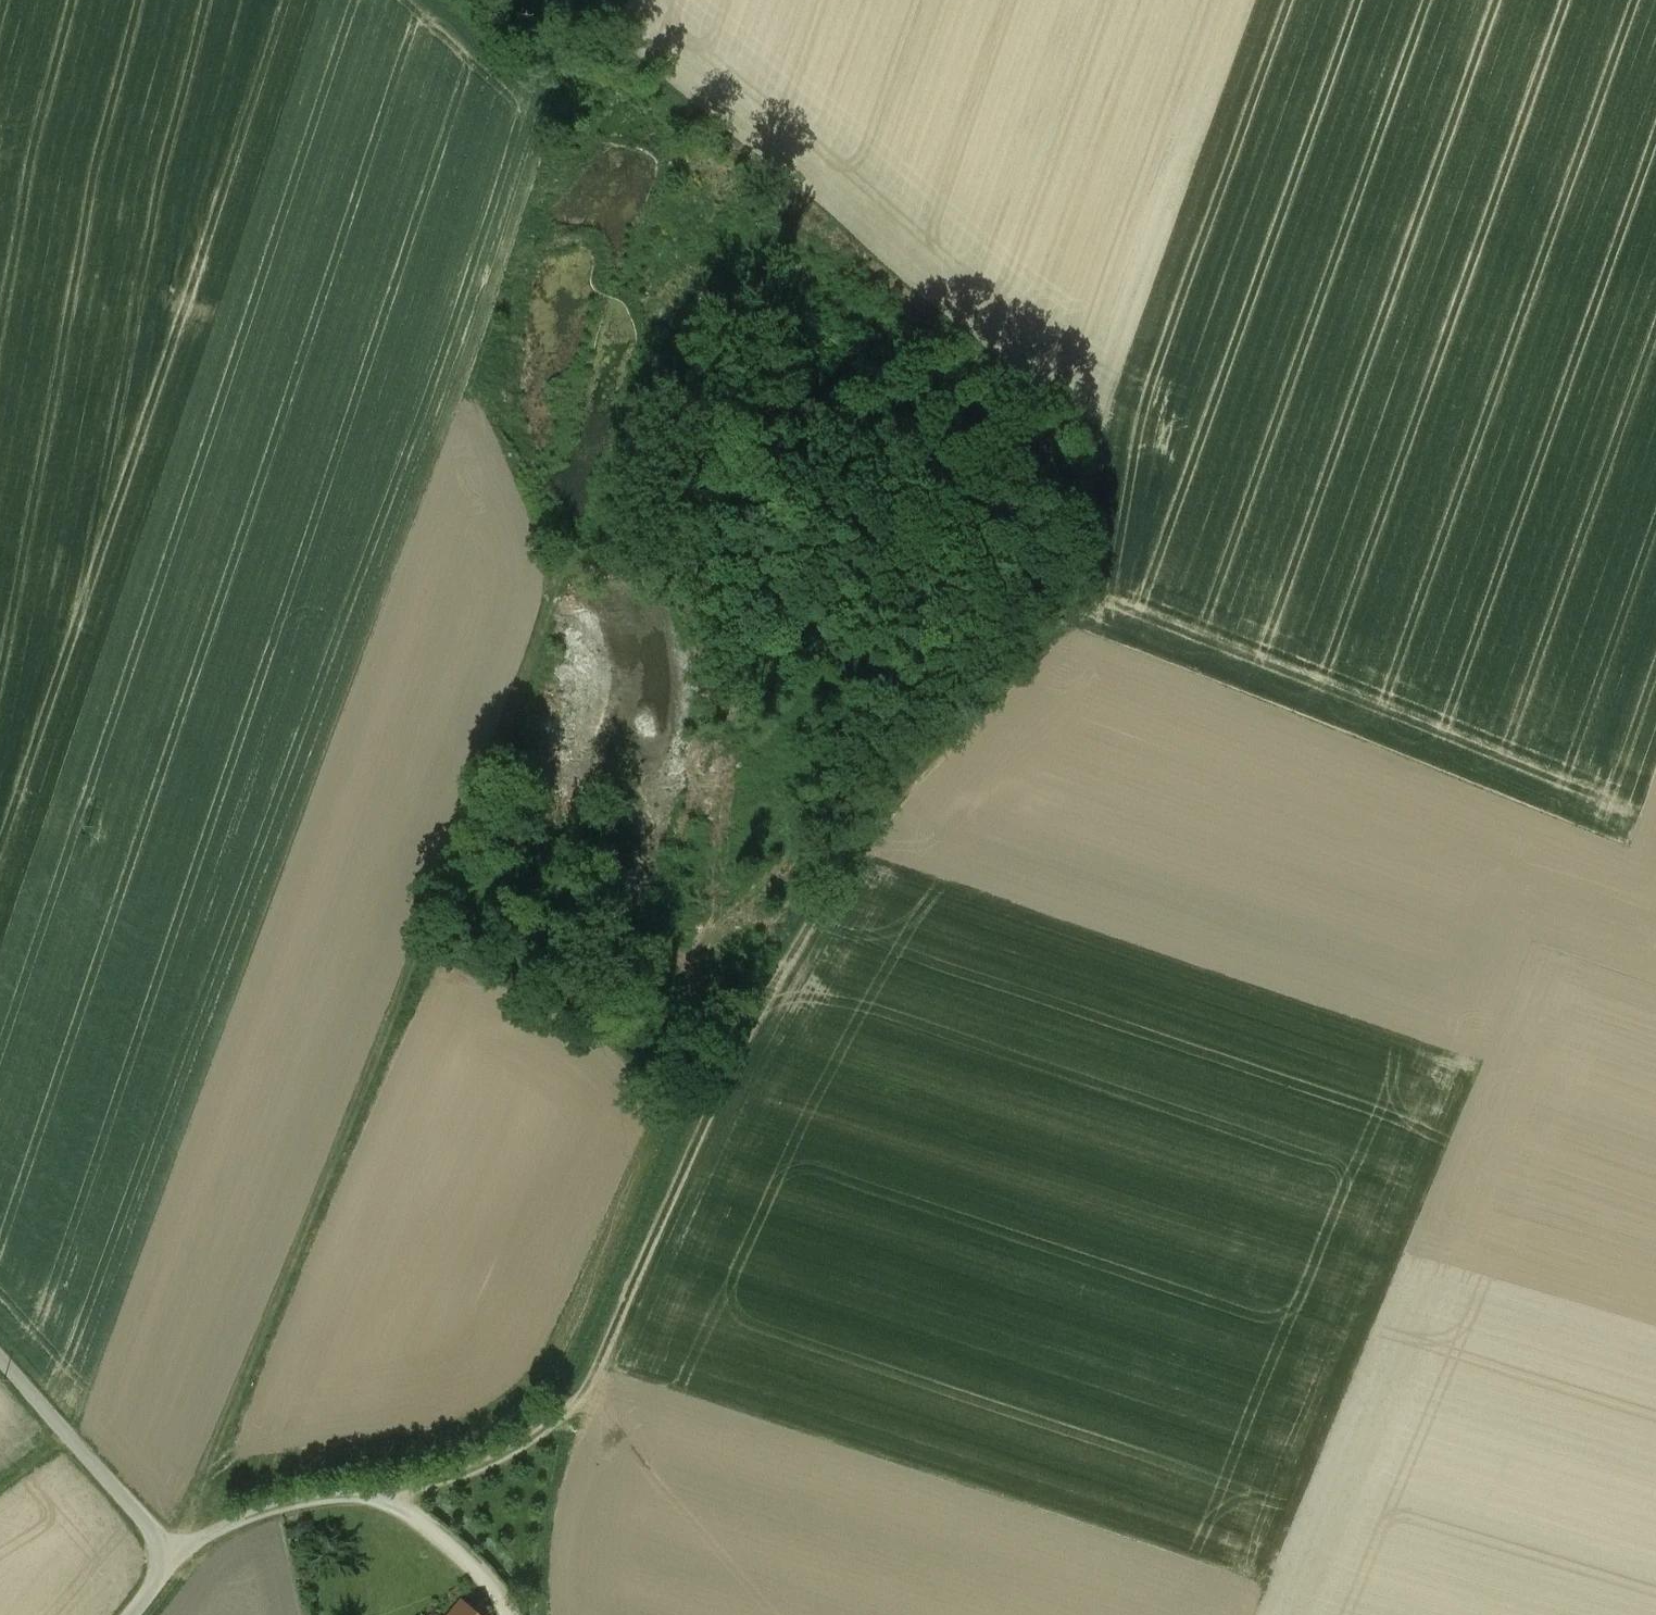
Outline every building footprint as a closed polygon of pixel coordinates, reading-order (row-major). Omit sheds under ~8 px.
[(632,420),(643,423),(648,401),(637,399),(632,420)] [(462,1602),(451,1614),(477,1614),(462,1602)]
